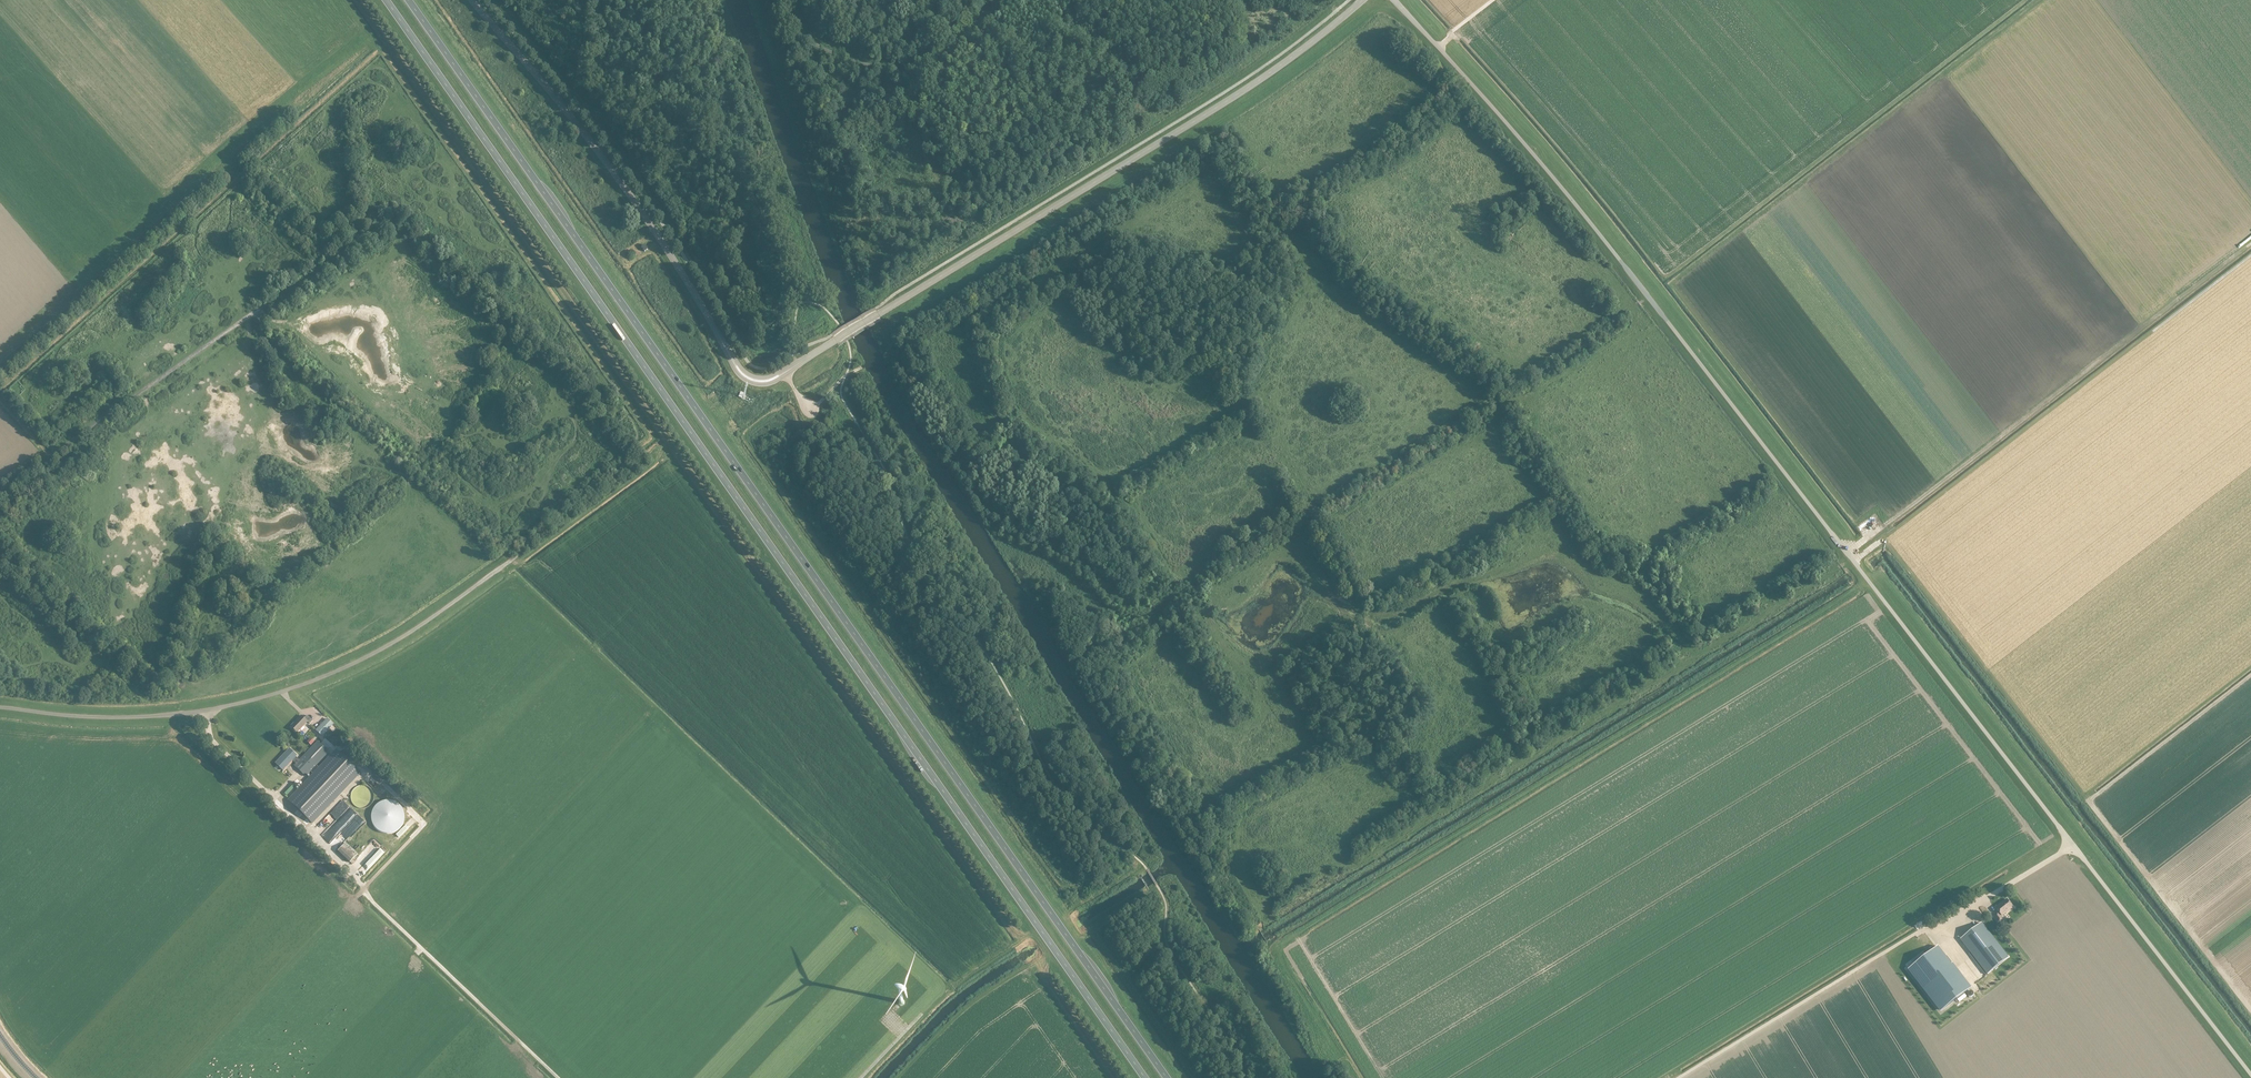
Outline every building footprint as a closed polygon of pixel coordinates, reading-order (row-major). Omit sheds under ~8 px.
[(541,230),(544,228),(538,219),(535,221),(541,230)] [(301,716),(290,727),(297,733),(307,722),(309,724),(312,721),(307,716),(304,719),(301,716)] [(316,730),(322,736),(329,728),(330,728),(332,726),(332,725),(332,724),(331,722),(330,722),(329,721),(328,720),(327,720),(327,719),(326,720),(324,722),(316,730)] [(289,749),(275,764),(283,770),(292,761),(295,764),(294,766),(305,777),(310,771),(313,774),(288,801),(312,823),(360,773),(336,751),(319,769),(315,766),(328,752),(317,742),(299,761),(295,757),(296,756),(289,749)] [(374,798),(374,797),(374,796),(374,795),(373,794),(373,793),(373,792),(372,791),(371,790),(370,789),(370,788),(369,788),(368,787),(367,787),(366,786),(365,786),(364,786),(363,786),(362,786),(361,786),(360,786),(359,786),(358,786),(357,787),(356,787),(355,788),(354,789),(353,790),(353,791),(352,791),(352,792),(351,793),(351,794),(351,795),(350,796),(350,797),(350,798),(351,799),(351,800),(351,801),(352,802),(352,803),(353,804),(353,805),(354,805),(355,806),(355,807),(356,807),(357,808),(358,808),(359,808),(360,809),(361,809),(362,809),(363,809),(364,809),(365,808),(366,808),(367,808),(368,807),(369,807),(370,806),(370,805),(371,805),(372,804),(372,803),(373,802),(373,801),(373,800),(374,799),(374,798)] [(401,814),(401,813),(401,812),(401,811),(401,809),(400,808),(400,807),(399,806),(399,805),(398,805),(397,804),(397,803),(396,802),(395,802),(394,801),(393,801),(392,800),(391,800),(389,800),(388,800),(387,800),(386,800),(385,800),(384,801),(383,801),(382,802),(381,802),(380,803),(379,804),(379,805),(378,805),(377,806),(377,807),(376,808),(376,809),(376,811),(376,812),(376,813),(376,814),(376,815),(376,816),(376,817),(377,818),(377,819),(378,820),(379,821),(379,822),(380,822),(381,823),(382,824),(383,824),(384,825),(385,825),(386,825),(387,825),(388,825),(389,825),(391,825),(392,825),(393,825),(394,824),(395,824),(396,823),(397,822),(398,821),(399,820),(399,819),(400,818),(400,817),(401,816),(401,815),(401,814)] [(337,818),(345,811),(339,804),(331,812),(337,818)] [(333,850),(345,862),(354,854),(342,842),(333,850)] [(2002,916),(2013,907),(2007,900),(1996,908),(1999,913),(1998,914),(1994,917),(1999,922),(2002,919),(2000,917),(2001,916),(2002,916)] [(1987,974),(2009,958),(1982,923),(1960,940),(1987,974)] [(1938,947),(1909,969),(1941,1010),(1970,988),(1938,947)]
